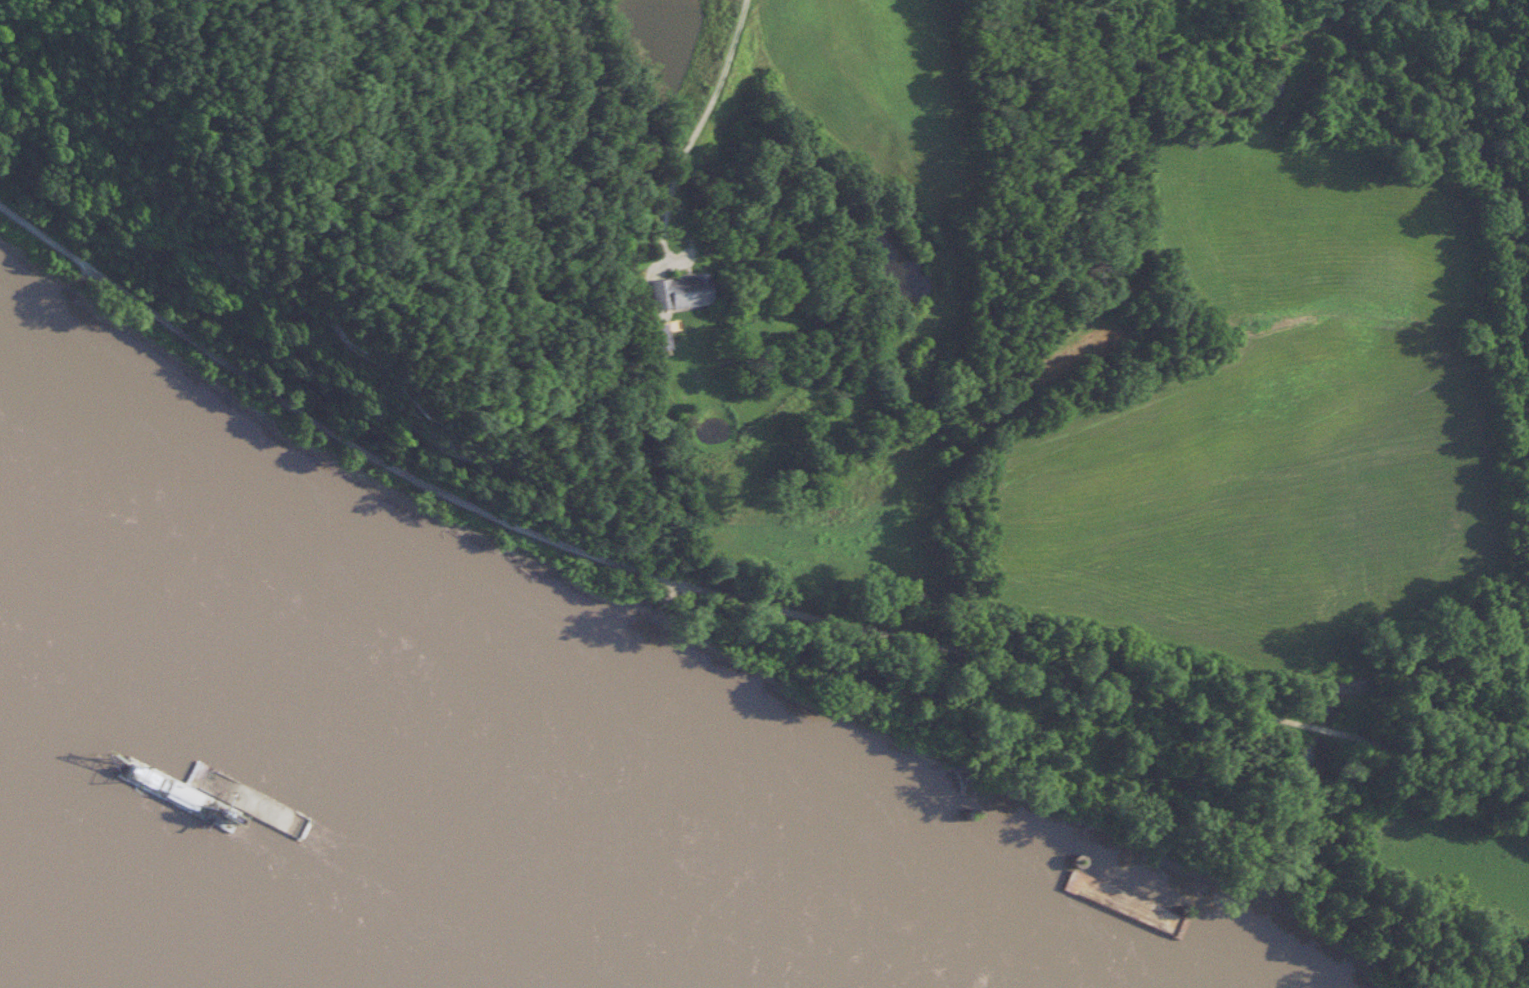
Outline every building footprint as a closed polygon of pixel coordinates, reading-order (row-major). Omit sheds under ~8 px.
[(709,277),(652,284),(655,313),(712,307),(709,277)] [(671,353),(669,327),(651,328),(653,354),(671,353)]
